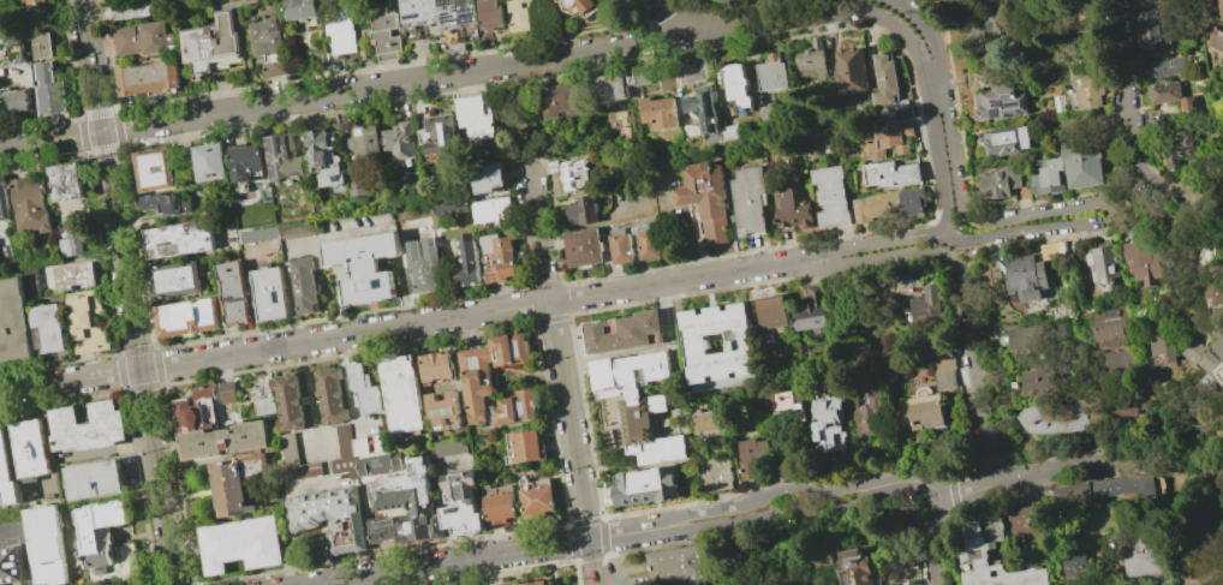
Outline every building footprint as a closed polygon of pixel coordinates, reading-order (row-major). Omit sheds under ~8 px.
[(24,11),(22,0),(46,0),(47,7),(24,11)] [(113,4),(140,0),(149,0),(150,8),(149,8),(149,16),(115,20),(113,4)] [(287,20),(284,0),(314,0),(318,24),(308,25),(306,18),(287,20)] [(402,23),(398,0),(472,0),(475,20),(439,26),(437,18),(402,23)] [(477,1),(484,0),(498,0),(499,5),(502,5),(505,28),(482,31),(477,1)] [(509,13),(507,0),(530,0),(531,10),(527,11),(530,26),(518,29),(518,31),(511,32),(507,13),(509,13)] [(557,2),(557,0),(593,0),(599,8),(587,18),(575,5),(572,6),(568,5),(566,1),(557,2)] [(1169,0),(1130,0),(1132,9),(1169,1),(1169,0)] [(990,5),(1004,29),(991,37),(976,13),(990,5)] [(383,7),(386,16),(394,14),(396,29),(388,30),(389,37),(399,36),(401,50),(396,50),(398,58),(378,60),(375,40),(371,41),(370,32),(372,31),(369,10),(383,7)] [(231,8),(234,32),(237,31),(240,55),(185,64),(179,30),(215,25),(213,11),(231,8)] [(1138,11),(1157,8),(1161,34),(1169,32),(1173,53),(1143,58),(1137,22),(1140,20),(1138,11)] [(350,13),(356,52),(333,55),(330,35),(327,36),(323,17),(350,13)] [(276,31),(280,31),(282,49),(285,48),(288,73),(264,76),(261,55),(255,56),(252,43),(256,42),(256,40),(250,41),(247,23),(263,22),(263,18),(275,17),(276,31)] [(162,22),(167,50),(143,54),(143,52),(115,55),(111,29),(162,22)] [(1212,28),(1222,33),(1222,64),(1213,59),(1216,56),(1200,48),(1212,28)] [(40,30),(40,34),(48,32),(52,56),(35,59),(30,31),(40,30)] [(825,76),(813,77),(813,74),(799,76),(795,54),(804,53),(804,50),(809,49),(810,52),(812,50),(810,36),(819,35),(825,76)] [(20,61),(0,66),(0,39),(17,36),(20,61)] [(839,96),(835,74),(840,74),(836,52),(861,48),(869,91),(839,96)] [(778,53),(780,64),(783,62),(787,88),(760,91),(757,65),(768,64),(766,54),(778,53)] [(887,53),(888,61),(894,60),(899,92),(894,94),(895,101),(907,100),(908,107),(911,107),(913,119),(885,124),(883,112),(893,109),(893,105),(889,105),(889,103),(875,106),(872,89),(878,88),(873,55),(887,53)] [(1152,64),(1182,58),(1186,74),(1155,79),(1152,64)] [(53,61),(55,83),(64,82),(68,111),(41,115),(36,85),(40,85),(38,80),(36,80),(34,65),(53,61)] [(174,61),(178,89),(120,97),(115,70),(174,61)] [(747,97),(750,96),(752,106),(744,107),(744,103),(736,105),(736,100),(728,101),(722,66),(741,62),(747,97)] [(649,83),(634,85),(634,84),(627,85),(625,73),(646,70),(649,83)] [(1079,109),(1075,85),(1081,84),(1080,74),(1100,72),(1104,94),(1099,95),(1102,106),(1079,109)] [(621,73),(626,97),(599,102),(595,77),(605,76),(607,82),(612,80),(610,74),(621,73)] [(574,82),(580,112),(568,114),(567,111),(559,112),(560,117),(547,119),(541,88),(574,82)] [(1150,86),(1180,82),(1182,99),(1193,96),(1195,112),(1183,114),(1181,100),(1152,105),(1150,86)] [(986,90),(992,90),(992,86),(1014,83),(1015,95),(1025,94),(1028,114),(1019,115),(1019,117),(1001,120),(1001,118),(992,119),(992,117),(983,118),(982,111),(978,111),(977,95),(979,95),(984,89),(986,90)] [(710,85),(717,132),(702,135),(699,117),(692,111),(684,112),(681,96),(696,94),(694,88),(710,85)] [(28,109),(0,114),(0,92),(6,91),(5,88),(13,86),(13,90),(24,89),(28,109)] [(490,103),(495,137),(472,141),(471,137),(470,138),(467,126),(460,127),(455,99),(482,95),(483,105),(490,103)] [(1064,112),(1055,113),(1052,97),(1062,95),(1064,112)] [(674,96),(679,127),(655,131),(654,121),(645,124),(642,99),(650,97),(651,100),(674,96)] [(772,120),(758,123),(756,107),(770,105),(772,120)] [(631,108),(636,136),(620,139),(618,123),(609,125),(607,112),(631,108)] [(457,151),(443,154),(445,160),(428,163),(424,144),(420,144),(418,131),(425,130),(424,119),(451,114),(457,151)] [(410,120),(417,156),(394,160),(392,150),(384,151),(384,147),(382,144),(381,139),(382,137),(381,131),(399,129),(398,121),(410,120)] [(907,137),(909,153),(896,155),(895,145),(885,148),(887,156),(870,159),(866,135),(878,133),(877,126),(912,121),(914,136),(907,137)] [(381,155),(357,159),(356,151),(352,148),(351,143),(353,138),(353,129),(376,125),(381,155)] [(721,127),(738,125),(740,138),(723,141),(721,127)] [(1027,126),(1030,149),(1022,150),(1024,153),(1001,156),(1001,154),(988,156),(985,142),(980,143),(979,133),(992,131),(991,129),(1020,125),(1020,127),(1027,126)] [(323,127),(324,132),(333,131),(336,145),(333,145),(334,156),(338,155),(340,157),(340,160),(339,162),(340,173),(342,173),(344,183),(340,183),(339,185),(334,186),(333,184),(321,186),(318,174),(321,172),(320,167),(317,168),(317,173),(311,173),(310,161),(306,160),(306,155),(309,154),(314,153),(314,150),(311,150),(310,141),(305,142),(304,139),(304,131),(323,127)] [(1192,130),(1195,156),(1179,159),(1180,169),(1168,172),(1164,150),(1175,149),(1174,141),(1180,141),(1179,132),(1192,130)] [(291,132),(296,159),(302,157),(305,174),(282,179),(280,181),(274,181),(272,180),(270,180),(264,137),(291,132)] [(227,177),(198,181),(192,147),(221,142),(227,177)] [(1072,143),(1072,148),(1099,144),(1100,159),(1099,159),(1104,185),(1070,190),(1067,163),(1063,163),(1062,144),(1072,143)] [(237,144),(238,148),(258,144),(263,171),(247,173),(249,180),(233,184),(227,145),(237,144)] [(175,189),(141,193),(135,153),(168,148),(175,189)] [(1066,191),(1039,196),(1038,192),(1031,193),(1028,183),(1032,181),(1030,166),(1043,165),(1043,161),(1062,157),(1064,171),(1058,171),(1061,184),(1064,183),(1066,191)] [(586,159),(589,168),(586,169),(589,187),(565,191),(563,180),(560,181),(559,173),(561,173),(560,162),(586,159)] [(709,160),(709,165),(720,162),(724,198),(722,198),(727,225),(726,225),(728,240),(706,243),(700,202),(676,207),(674,189),(688,186),(686,171),(687,169),(686,163),(709,160)] [(894,161),(895,166),(918,163),(920,181),(882,187),(881,183),(866,185),(863,166),(894,161)] [(77,163),(83,198),(54,203),(53,195),(54,193),(53,187),(52,189),(50,183),(53,183),(52,177),(49,177),(48,168),(77,163)] [(493,187),(494,190),(475,193),(471,168),(500,163),(503,185),(493,187)] [(984,201),(979,174),(1004,171),(1004,167),(1018,165),(1020,187),(1009,189),(1010,197),(984,201)] [(763,207),(766,233),(740,237),(732,179),(736,178),(735,171),(762,166),(768,205),(763,207)] [(842,179),(848,211),(849,210),(852,223),(821,228),(818,211),(824,211),(823,204),(818,205),(816,191),(821,191),(819,184),(813,185),(811,171),(842,166),(843,179),(842,179)] [(10,220),(0,221),(0,176),(2,175),(10,220)] [(30,175),(31,184),(40,183),(44,210),(47,210),(49,229),(38,232),(38,228),(17,232),(8,180),(30,175)] [(799,184),(801,201),(807,201),(811,223),(778,228),(775,205),(781,204),(778,187),(799,184)] [(923,189),(925,204),(920,205),(921,213),(902,216),(901,213),(897,192),(923,189)] [(183,191),(185,203),(191,202),(192,211),(165,216),(165,213),(154,214),(153,209),(143,211),(141,198),(183,191)] [(871,221),(855,223),(852,199),(897,192),(901,213),(871,217),(871,221)] [(593,195),(595,204),(597,203),(597,211),(596,211),(597,223),(579,226),(578,221),(568,222),(566,204),(575,203),(574,197),(593,195)] [(511,217),(473,223),(471,203),(508,197),(511,217)] [(467,210),(436,216),(434,204),(466,199),(467,210)] [(213,249),(148,259),(144,231),(208,220),(213,249)] [(649,225),(650,229),(657,228),(662,259),(648,262),(648,259),(640,261),(637,233),(634,234),(633,227),(649,225)] [(603,262),(569,267),(565,233),(598,227),(603,262)] [(634,262),(614,264),(609,234),(615,234),(614,229),(631,227),(632,234),(630,234),(634,262)] [(82,253),(61,257),(58,239),(65,238),(64,231),(78,228),(82,253)] [(394,257),(390,257),(389,256),(376,257),(378,271),(390,269),(394,296),(346,304),(341,279),(353,276),(351,265),(347,265),(345,264),(345,262),(326,265),(323,243),(395,232),(399,253),(394,257)] [(479,283),(457,287),(453,268),(460,267),(455,237),(471,234),(479,283)] [(495,239),(509,237),(511,245),(512,246),(513,250),(512,252),(515,276),(508,277),(507,281),(506,283),(502,285),(500,283),(497,282),(485,283),(483,265),(487,265),(487,262),(484,263),(482,262),(482,258),(483,257),(482,246),(479,245),(479,239),(479,237),(494,234),(495,239)] [(434,237),(439,269),(435,270),(439,291),(416,294),(412,274),(408,275),(404,241),(417,240),(417,243),(420,241),(420,239),(434,237)] [(1122,245),(1153,239),(1161,277),(1153,279),(1156,286),(1144,288),(1141,280),(1135,281),(1133,274),(1128,275),(1122,245)] [(1063,241),(1067,257),(1042,261),(1039,245),(1063,241)] [(1114,246),(1118,277),(1092,281),(1091,271),(1094,271),(1093,264),(1088,265),(1086,255),(1092,255),(1091,250),(1114,246)] [(1033,255),(1034,263),(1043,262),(1048,288),(1039,289),(1040,298),(1020,302),(1018,288),(1015,288),(1015,293),(1008,294),(1004,274),(1008,273),(1006,258),(1033,255)] [(311,257),(314,270),(310,270),(312,285),(314,285),(316,293),(315,294),(316,304),(312,304),(314,315),(297,316),(288,261),(291,258),(294,257),(297,257),(299,258),(311,257)] [(196,261),(201,292),(155,299),(149,268),(196,261)] [(94,262),(97,286),(83,288),(82,283),(72,286),(73,288),(58,291),(54,268),(94,262)] [(239,262),(249,324),(227,328),(225,316),(227,316),(225,302),(222,303),(221,296),(223,296),(221,281),(219,281),(216,265),(239,262)] [(45,290),(58,287),(53,265),(41,268),(45,290)] [(268,267),(268,269),(280,268),(288,317),(259,322),(251,271),(262,270),(262,268),(268,267)] [(32,357),(0,362),(0,324),(2,323),(0,306),(0,281),(19,277),(32,357)] [(1204,282),(1222,279),(1222,314),(1210,316),(1204,282)] [(942,317),(937,283),(921,286),(923,296),(908,299),(913,323),(942,317)] [(828,326),(797,330),(794,315),(806,314),(805,305),(810,304),(806,286),(822,285),(828,326)] [(100,288),(103,310),(94,311),(96,326),(106,324),(109,348),(76,354),(65,294),(100,288)] [(784,296),(789,324),(780,327),(781,329),(770,332),(770,328),(762,330),(758,312),(762,311),(760,305),(775,303),(774,297),(784,296)] [(219,329),(161,339),(156,308),(214,298),(219,329)] [(745,302),(757,374),(739,377),(739,371),(732,372),(733,377),(716,381),(715,375),(708,376),(709,381),(691,384),(680,312),(698,310),(699,315),(704,314),(704,309),(722,306),(722,311),(728,310),(727,304),(745,302)] [(58,303),(67,357),(56,358),(55,351),(38,354),(30,308),(58,303)] [(1067,316),(1056,318),(1055,304),(1064,303),(1067,316)] [(1090,314),(1127,308),(1132,336),(1127,336),(1128,344),(1099,350),(1098,341),(1094,341),(1090,314)] [(658,310),(662,333),(650,334),(651,346),(592,354),(587,323),(636,316),(634,312),(658,310)] [(1007,329),(1010,351),(1027,347),(1026,341),(1040,339),(1038,324),(1007,329)] [(954,357),(953,357),(933,360),(913,364),(907,334),(948,326),(954,357)] [(1222,327),(1222,328),(1222,361),(1211,345),(1218,339),(1213,333),(1222,327)] [(1146,332),(1170,329),(1174,358),(1168,364),(1150,366),(1146,332)] [(495,395),(487,396),(488,406),(496,404),(497,408),(501,407),(500,399),(514,396),(514,392),(532,388),(538,418),(497,425),(496,418),(490,419),(491,422),(472,425),(460,351),(493,346),(490,336),(524,332),(525,340),(529,340),(531,360),(496,366),(495,362),(489,363),(493,380),(483,382),(484,384),(494,383),(495,395)] [(1181,354),(1194,339),(1221,359),(1209,374),(1197,364),(1194,366),(1181,354)] [(1104,353),(1118,352),(1118,351),(1132,348),(1135,369),(1122,370),(1121,366),(1105,368),(1104,353)] [(667,351),(670,377),(638,383),(627,384),(596,390),(591,364),(667,351)] [(449,352),(454,378),(443,381),(443,380),(435,381),(435,382),(425,384),(420,357),(449,352)] [(413,354),(425,428),(393,434),(380,358),(393,356),(393,358),(413,354)] [(936,390),(956,387),(953,370),(955,370),(953,357),(933,360),(936,374),(933,374),(936,390)] [(362,363),(364,375),(369,375),(370,387),(377,386),(381,410),(362,413),(358,389),(351,389),(347,364),(362,363)] [(339,366),(341,380),(338,380),(342,408),(346,408),(347,420),(323,425),(314,370),(339,366)] [(1050,393),(1025,396),(1021,371),(1046,368),(1050,393)] [(296,374),(304,428),(279,432),(278,419),(281,419),(276,389),(272,389),(270,378),(296,374)] [(235,404),(221,406),(217,383),(233,381),(235,404)] [(638,383),(640,399),(649,396),(649,399),(664,396),(667,412),(649,414),(652,430),(654,429),(656,441),(684,436),(687,460),(640,467),(639,455),(628,456),(619,401),(630,400),(627,384),(638,383)] [(213,384),(215,400),(211,401),(215,419),(204,420),(205,426),(193,428),(193,431),(179,434),(173,402),(189,400),(190,405),(193,404),(191,388),(213,384)] [(930,390),(931,395),(939,394),(944,424),(914,431),(912,422),(896,424),(894,408),(909,406),(908,399),(917,398),(915,393),(919,389),(926,388),(930,390)] [(460,414),(458,414),(460,428),(435,431),(432,418),(430,419),(425,394),(436,393),(437,401),(448,400),(447,390),(457,389),(460,414)] [(765,394),(799,389),(803,410),(768,416),(765,394)] [(881,390),(884,420),(876,422),(877,431),(858,434),(857,426),(860,426),(860,424),(855,424),(854,412),(859,412),(858,410),(860,410),(860,406),(864,406),(864,408),(869,408),(866,393),(881,390)] [(818,452),(843,447),(841,435),(843,434),(842,429),(846,429),(839,394),(833,395),(833,392),(810,395),(810,401),(809,401),(811,420),(809,420),(812,441),(816,440),(818,452)] [(1015,416),(1027,434),(1057,435),(1102,428),(1097,395),(1028,406),(1015,416)] [(275,412),(255,416),(252,400),(272,396),(275,412)] [(114,398),(115,410),(121,410),(126,440),(115,442),(117,444),(77,450),(77,448),(53,452),(50,436),(53,435),(48,410),(74,405),(78,425),(91,423),(88,402),(114,398)] [(1110,402),(1143,404),(1141,410),(1137,410),(1137,416),(1110,416),(1110,402)] [(700,408),(702,413),(721,411),(724,430),(720,431),(721,434),(704,436),(703,434),(696,435),(692,410),(700,408)] [(34,476),(35,482),(22,483),(22,477),(19,478),(10,423),(38,418),(48,473),(34,476)] [(263,419),(267,446),(228,452),(228,447),(220,448),(221,453),(183,460),(179,434),(193,431),(204,429),(205,432),(237,428),(237,424),(263,419)] [(358,479),(350,480),(348,471),(333,473),(330,460),(340,459),(334,425),(348,423),(351,438),(353,456),(358,479)] [(4,503),(0,504),(0,425),(4,424),(12,482),(16,480),(19,502),(4,505),(4,503)] [(536,429),(538,442),(543,442),(545,458),(508,465),(506,456),(509,455),(506,434),(536,429)] [(294,431),(299,465),(320,461),(322,474),(287,480),(280,434),(294,431)] [(371,436),(387,434),(389,450),(375,453),(371,436)] [(351,438),(365,436),(369,454),(353,456),(351,438)] [(432,458),(430,442),(465,437),(467,452),(432,458)] [(754,440),(756,442),(766,441),(768,450),(757,452),(758,461),(754,462),(757,478),(741,480),(739,460),(741,460),(739,442),(754,440)] [(400,452),(402,471),(360,477),(358,458),(400,452)] [(207,464),(266,454),(269,477),(241,480),(246,507),(255,506),(255,511),(215,518),(207,464)] [(423,455),(425,465),(428,465),(429,472),(426,472),(434,514),(440,513),(443,537),(430,539),(430,538),(396,543),(395,539),(371,543),(368,520),(410,513),(408,506),(374,512),(369,480),(410,474),(406,456),(411,456),(411,458),(423,455)] [(733,488),(704,491),(699,459),(728,455),(733,488)] [(119,459),(124,490),(70,500),(65,468),(119,459)] [(673,466),(675,474),(676,474),(679,485),(676,486),(679,499),(616,507),(614,486),(615,486),(613,474),(673,466)] [(466,472),(475,471),(477,485),(472,485),(475,501),(465,502),(465,505),(469,503),(470,507),(475,507),(475,515),(481,514),(483,530),(479,530),(479,532),(476,533),(473,532),(470,532),(470,533),(466,535),(465,532),(453,535),(453,529),(445,530),(441,509),(458,507),(458,503),(447,505),(446,494),(448,493),(448,490),(443,490),(442,477),(452,474),(454,472),(457,471),(459,472),(461,471),(466,472)] [(1149,472),(1153,496),(1057,512),(1052,488),(1149,472)] [(550,484),(555,511),(545,512),(547,514),(525,518),(520,490),(550,484)] [(356,485),(368,550),(332,556),(327,529),(332,529),(329,519),(320,521),(321,525),(317,525),(318,529),(293,532),(287,499),(356,485)] [(512,490),(517,517),(508,518),(508,520),(487,524),(482,496),(512,490)] [(142,579),(99,584),(90,584),(88,569),(85,569),(84,563),(82,563),(82,556),(83,556),(83,551),(79,549),(78,542),(80,539),(78,525),(73,526),(71,512),(126,503),(130,525),(109,527),(111,533),(112,533),(114,545),(136,543),(137,544),(143,577),(142,579)] [(1008,509),(1046,503),(1052,538),(1014,545),(1008,509)] [(67,584),(60,584),(37,584),(25,512),(58,506),(62,538),(61,538),(67,584)] [(282,565),(246,571),(244,559),(225,562),(226,573),(205,577),(198,527),(274,514),(282,565)] [(1049,569),(1051,584),(967,584),(961,553),(970,551),(965,524),(1002,518),(1006,539),(1001,541),(1001,542),(998,543),(998,549),(989,550),(991,567),(998,566),(998,567),(1004,566),(1006,571),(1010,574),(1030,571),(1032,567),(1044,565),(1045,569),(1049,569)] [(1130,579),(1122,537),(1163,529),(1171,572),(1130,579)] [(706,584),(699,584),(691,584),(690,578),(673,580),(652,584),(648,553),(700,544),(706,584)] [(1087,545),(1091,583),(1068,584),(1064,548),(1087,545)] [(17,547),(0,549),(0,584),(8,584),(23,583),(17,547)] [(816,571),(834,565),(828,548),(811,553),(816,571)] [(841,584),(876,584),(872,556),(863,557),(861,549),(836,553),(841,584)]
